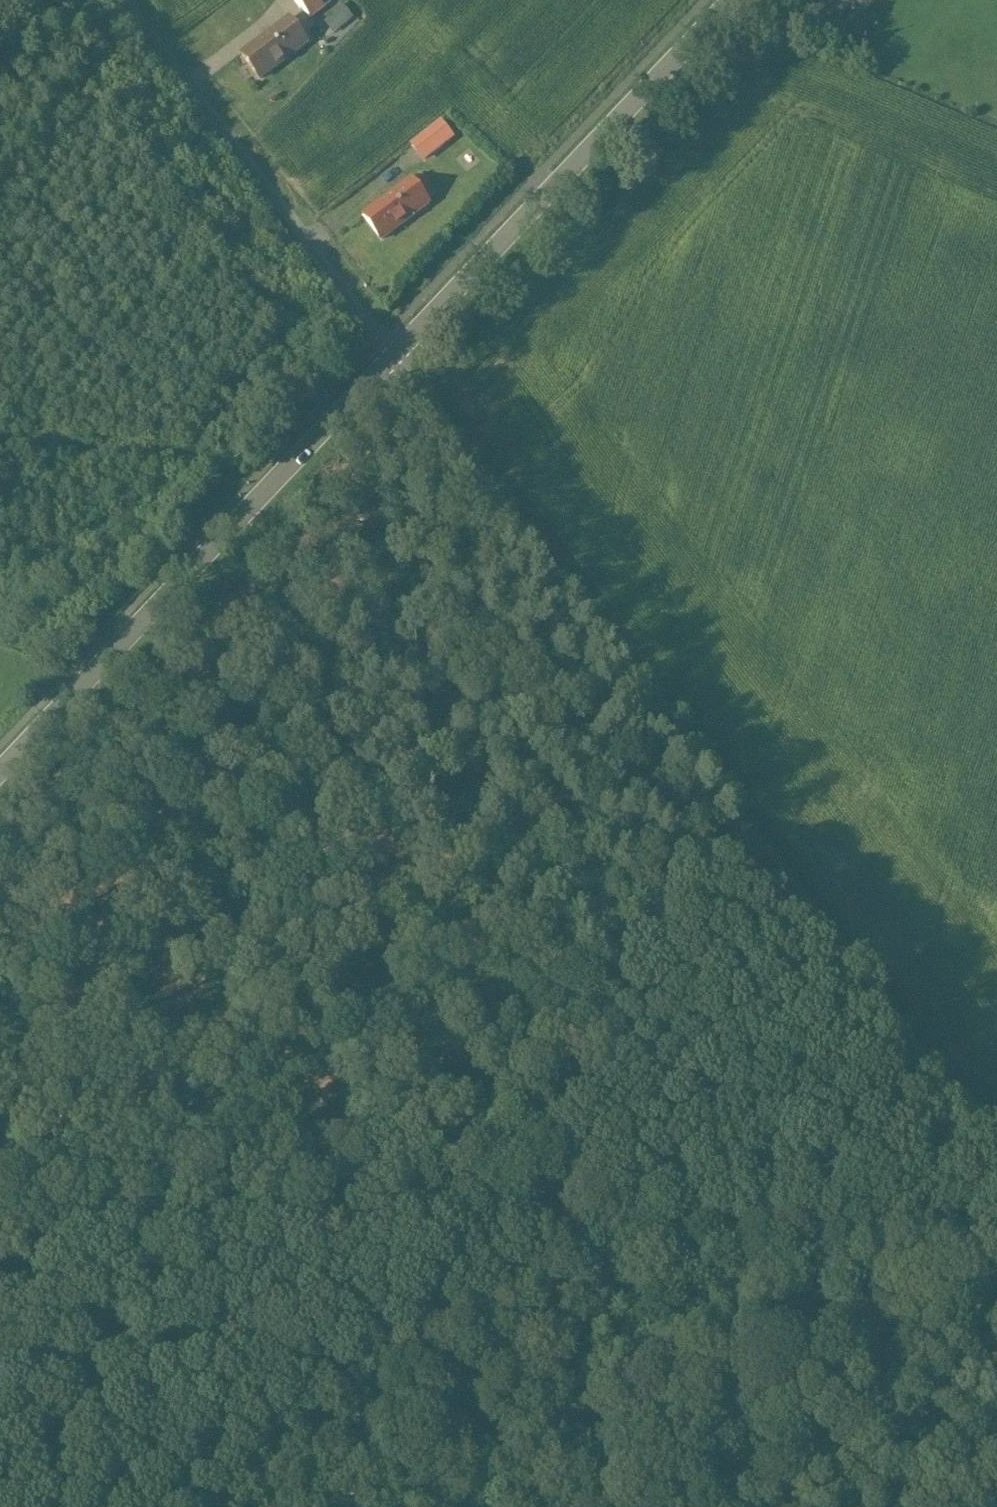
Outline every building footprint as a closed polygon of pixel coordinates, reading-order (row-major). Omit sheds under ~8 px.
[(301,8),(295,0),(293,1),(300,10),(301,8)] [(317,0),(295,0),(301,8),(309,19),(323,8),(317,0)] [(341,7),(329,16),(339,28),(351,18),(341,7)] [(288,20),(241,55),(260,80),(307,44),(288,20)] [(437,136),(420,149),(426,158),(444,145),(437,136)] [(410,181),(364,216),(363,215),(363,216),(381,240),(382,240),(382,239),(427,205),(410,181)]
